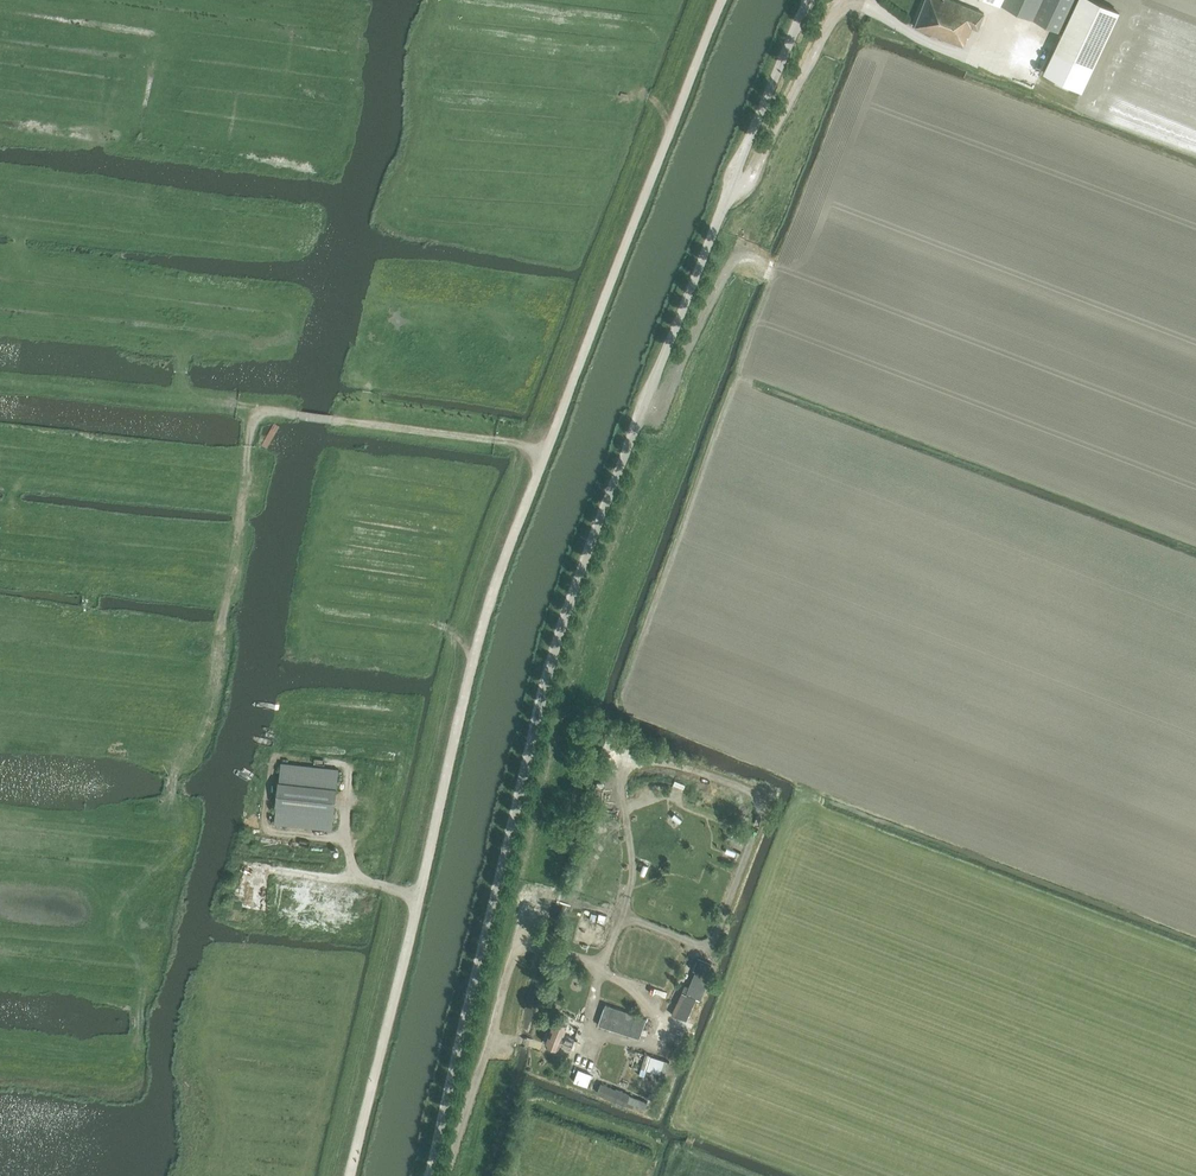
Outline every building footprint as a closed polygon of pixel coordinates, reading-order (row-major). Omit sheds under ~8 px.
[(915,27),(963,46),(967,37),(969,37),(972,27),(978,30),(984,13),(951,0),(925,0),(915,27)] [(1074,0),(990,0),(1059,32),(1074,0)] [(1044,72),(1083,90),(1120,11),(1097,0),(1078,0),(1044,72)] [(340,770),(281,764),(275,825),(333,831),(340,770)] [(618,787),(621,779),(610,776),(608,784),(618,787)] [(687,994),(683,992),(672,1015),(686,1021),(685,1025),(696,1030),(707,1002),(701,1000),(710,978),(696,972),(687,994)] [(606,1005),(599,1024),(639,1038),(646,1019),(606,1005)] [(571,1048),(574,1040),(574,1039),(564,1034),(568,1023),(555,1019),(546,1043),(558,1048),(560,1044),(571,1048)] [(653,1048),(648,1062),(666,1067),(671,1053),(653,1048)] [(579,1076),(593,1080),(597,1066),(582,1062),(579,1076)] [(634,1105),(645,1109),(648,1102),(629,1095),(630,1094),(616,1088),(616,1089),(601,1083),(597,1093),(625,1105),(633,1108),(633,1107),(634,1105)]
